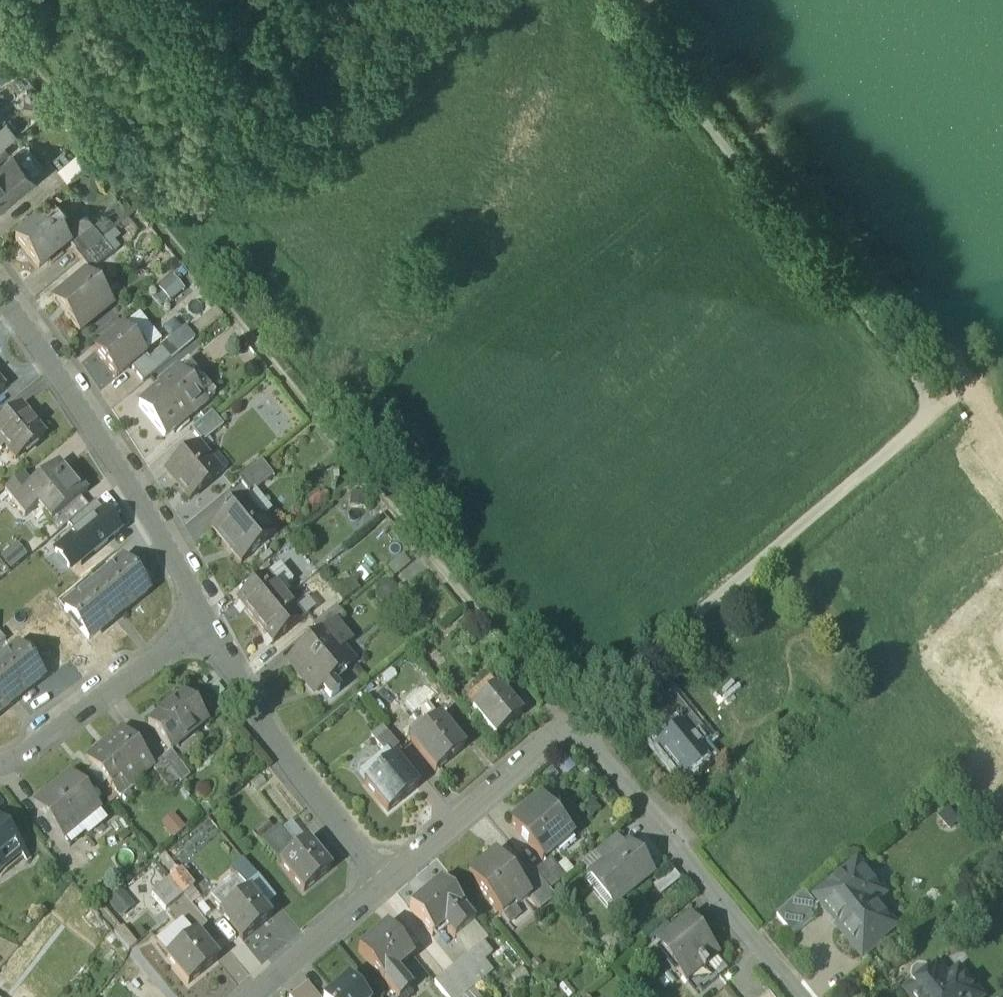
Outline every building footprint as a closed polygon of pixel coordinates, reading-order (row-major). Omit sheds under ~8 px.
[(24,98),(24,114),(41,115),(51,107),(45,99),(24,98)] [(0,129),(0,149),(17,135),(7,123),(0,129)] [(42,165),(25,144),(13,154),(30,175),(42,165)] [(79,150),(60,167),(70,178),(89,161),(79,150)] [(13,154),(3,163),(0,165),(0,206),(33,179),(30,175),(13,154)] [(98,180),(86,177),(83,196),(94,198),(98,180)] [(48,210),(57,223),(69,215),(60,202),(48,210)] [(69,245),(45,216),(14,241),(38,270),(69,245)] [(93,230),(71,248),(80,259),(102,241),(93,230)] [(102,241),(80,259),(91,273),(113,255),(102,241)] [(85,275),(54,301),(79,332),(111,307),(85,275)] [(171,298),(184,287),(174,276),(162,287),(171,298)] [(142,313),(127,322),(146,352),(160,343),(142,313)] [(145,356),(124,329),(94,353),(115,380),(145,356)] [(192,386),(178,370),(158,387),(159,390),(139,407),(164,438),(215,396),(200,379),(192,386)] [(20,410),(0,427),(0,447),(4,444),(16,459),(42,437),(20,410)] [(223,428),(212,415),(191,431),(202,445),(223,428)] [(220,475),(197,448),(167,473),(189,500),(220,475)] [(273,478),(260,463),(239,481),(251,496),(273,478)] [(58,474),(53,469),(31,487),(13,502),(25,517),(37,507),(51,523),(88,492),(77,479),(73,482),(63,470),(58,474)] [(31,487),(22,477),(4,491),(13,502),(31,487)] [(257,523),(241,504),(247,499),(246,498),(222,517),(223,518),(211,528),(212,530),(212,529),(240,563),(240,564),(241,565),(277,535),(276,534),(275,534),(263,520),(264,519),(263,518),(257,523)] [(67,526),(76,536),(104,513),(96,503),(67,526)] [(119,532),(104,513),(76,536),(56,551),(71,570),(119,532)] [(0,557),(11,570),(27,556),(16,544),(0,557)] [(123,562),(65,610),(88,639),(147,591),(123,562)] [(265,578),(237,601),(255,623),(283,600),(265,578)] [(351,580),(335,592),(341,600),(357,589),(351,580)] [(301,621),(283,600),(255,623),(273,645),(301,621)] [(336,608),(313,627),(321,636),(327,631),(343,618),(336,608)] [(321,636),(289,663),(301,678),(306,675),(319,692),(353,664),(338,645),(333,648),(323,636),(328,633),(327,631),(321,636)] [(0,662),(0,711),(41,677),(18,648),(0,662)] [(520,717),(498,689),(472,709),(495,738),(520,717)] [(230,703),(223,695),(219,698),(226,706),(230,703)] [(206,721),(185,696),(148,726),(169,751),(206,721)] [(711,741),(674,696),(647,718),(665,740),(656,747),(685,782),(710,761),(701,750),(711,741)] [(463,751),(439,721),(412,743),(436,773),(463,751)] [(399,747),(383,728),(372,737),(388,756),(399,747)] [(149,765),(123,733),(88,762),(114,794),(149,765)] [(190,776),(172,754),(163,762),(178,781),(180,784),(190,776)] [(394,760),(365,784),(388,812),(417,788),(394,760)] [(178,781),(163,762),(153,770),(168,789),(178,781)] [(97,810),(68,776),(35,804),(63,838),(77,826),(97,810)] [(571,836),(540,799),(510,825),(542,861),(571,836)] [(97,810),(77,826),(85,836),(105,819),(97,810)] [(13,846),(0,830),(0,857),(13,846)] [(280,830),(264,843),(280,863),(297,851),(280,830)] [(616,835),(593,852),(603,864),(625,847),(616,835)] [(297,851),(280,863),(304,892),(331,871),(307,843),(297,851)] [(649,874),(627,846),(625,847),(603,864),(593,871),(616,899),(649,874)] [(521,886),(495,854),(467,876),(501,917),(516,904),(528,895),(521,886)] [(258,878),(242,859),(229,870),(237,879),(245,888),(246,888),(258,878)] [(550,860),(535,873),(549,891),(565,878),(550,860)] [(674,870),(653,885),(660,895),(681,879),(674,870)] [(838,886),(835,882),(816,897),(839,924),(837,926),(863,957),(880,943),(879,941),(896,928),(867,893),(872,886),(858,870),(838,886)] [(193,888),(180,871),(170,879),(183,895),(193,888)] [(555,899),(535,875),(521,886),(528,895),(516,904),(518,907),(529,899),(539,911),(555,899)] [(183,895),(170,879),(152,894),(165,910),(183,895)] [(271,919),(246,888),(245,888),(237,879),(211,899),(222,913),(220,914),(242,942),(271,919)] [(464,910),(442,883),(409,909),(432,937),(443,927),(454,940),(474,924),(463,911),(464,910)] [(108,899),(121,916),(136,904),(122,887),(108,899)] [(818,908),(804,892),(776,915),(793,935),(814,918),(810,914),(818,908)] [(217,962),(195,934),(194,935),(184,921),(157,942),(169,956),(166,958),(188,985),(217,962)] [(718,958),(688,921),(657,946),(688,984),(704,970),(704,971),(707,968),(718,958)] [(358,951),(383,981),(383,980),(397,996),(401,996),(410,989),(395,971),(412,956),(387,926),(358,951)] [(137,945),(123,927),(115,934),(128,951),(137,945)] [(466,974),(492,953),(484,943),(457,964),(466,974)] [(475,986),(457,964),(446,973),(464,995),(475,986)] [(938,966),(930,972),(927,969),(919,968),(912,973),(912,981),(914,985),(906,991),(911,996),(981,996),(969,982),(958,991),(938,966)] [(446,973),(435,983),(447,996),(462,996),(464,995),(446,973)] [(354,985),(349,978),(327,996),(365,996),(354,985)] [(307,983),(289,996),(319,996),(307,983)] [(707,996),(731,996),(722,985),(707,996)]
